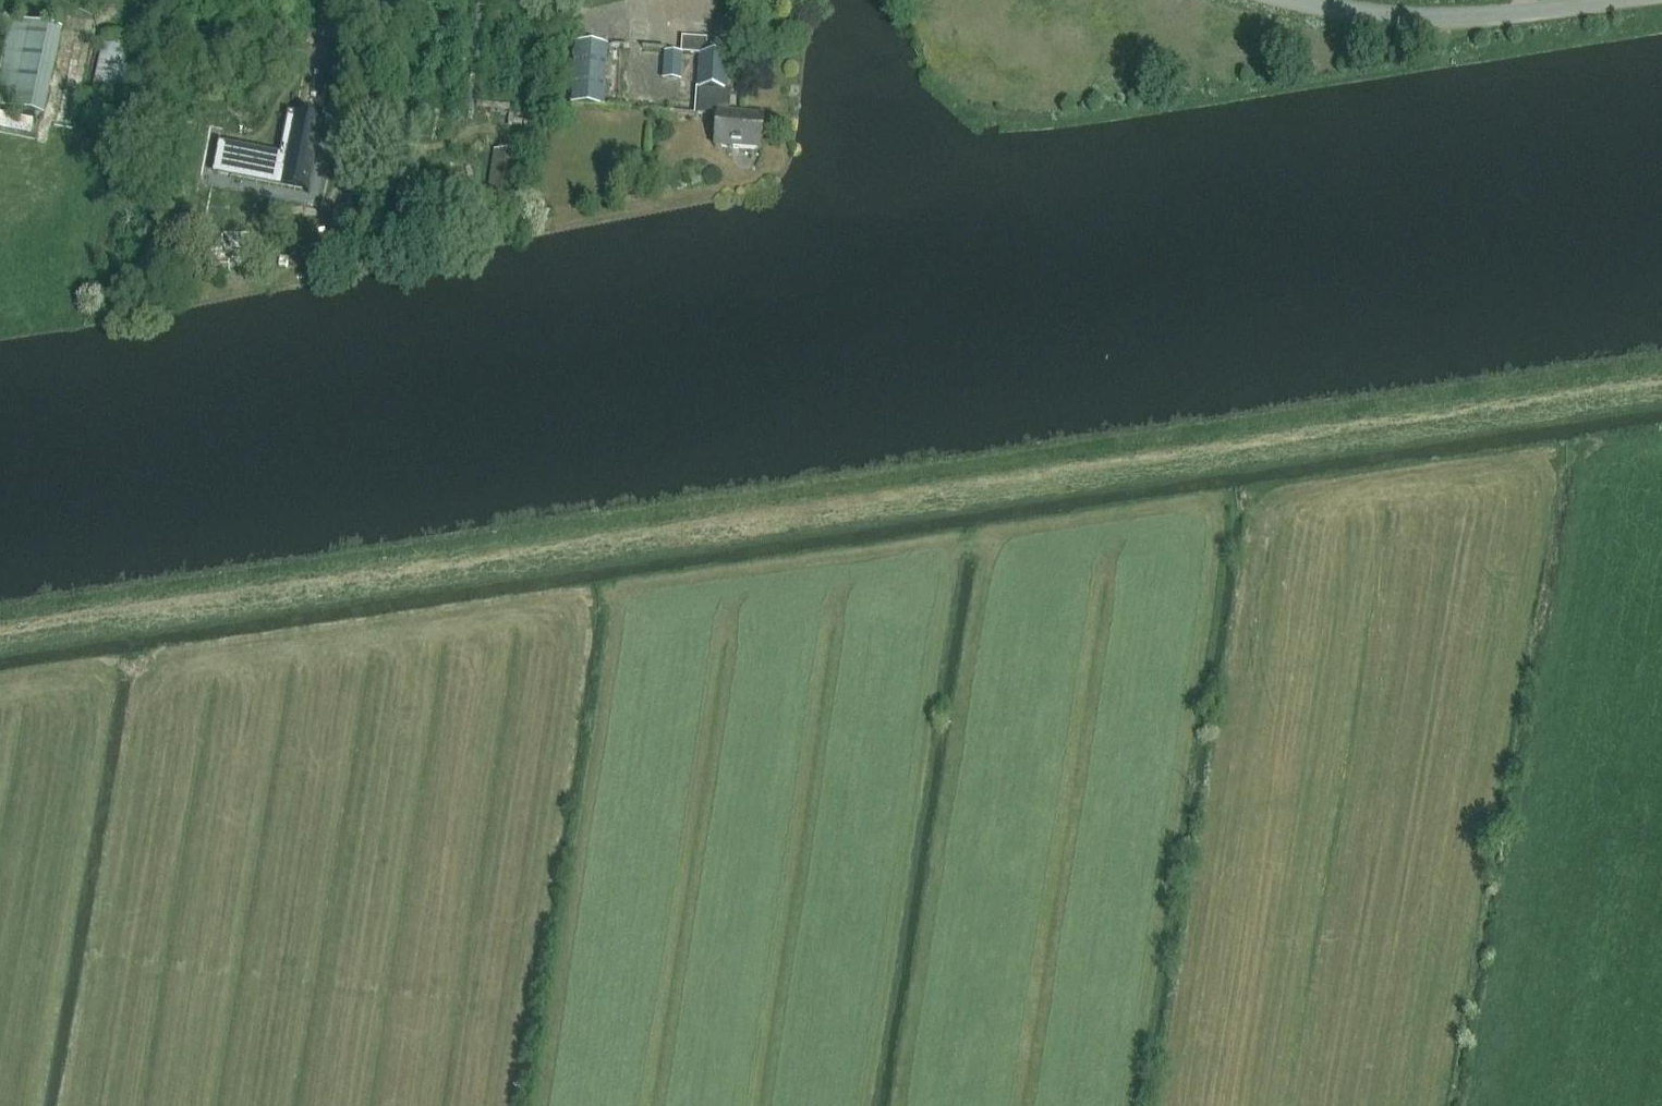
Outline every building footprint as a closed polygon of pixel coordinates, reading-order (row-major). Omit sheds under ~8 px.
[(61,26),(9,17),(0,64),(0,106),(44,114),(61,26)] [(91,98),(128,106),(142,47),(105,38),(91,98)] [(760,151),(763,116),(729,113),(731,91),(727,91),(729,57),(706,55),(707,40),(683,38),(682,54),(699,55),(695,115),(708,116),(708,113),(718,114),(715,148),(760,151)] [(570,105),(603,108),(608,46),(575,44),(570,105)] [(309,194),(323,119),(321,118),(320,122),(287,116),(282,145),(286,145),(284,156),(280,155),(235,146),(230,174),(307,189),(307,194),(309,194)] [(488,193),(515,198),(521,154),(495,151),(488,193)]
